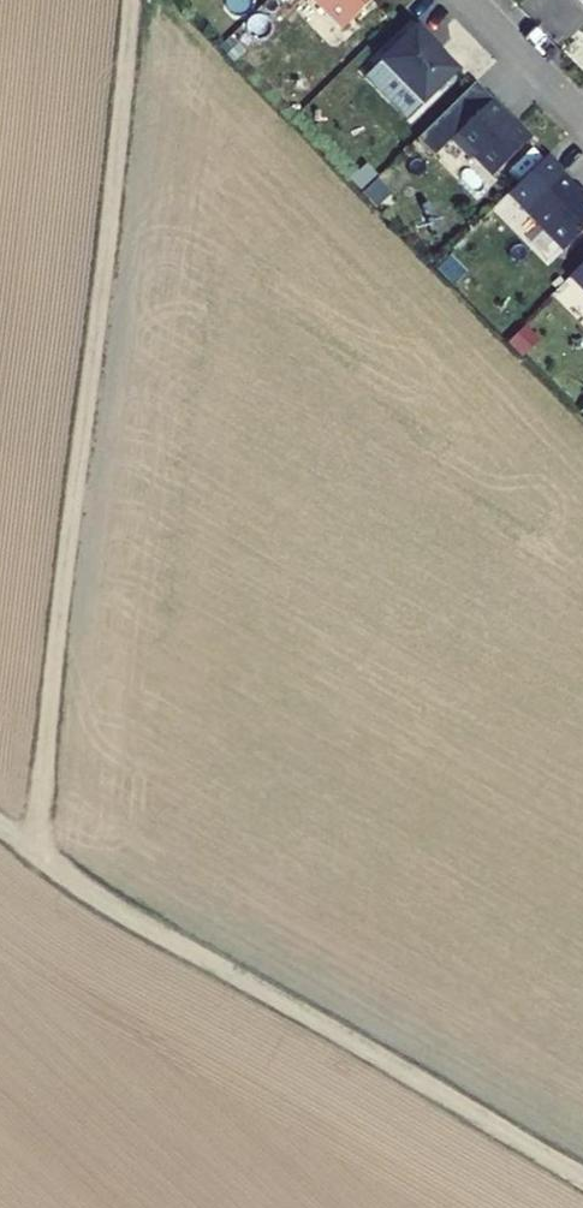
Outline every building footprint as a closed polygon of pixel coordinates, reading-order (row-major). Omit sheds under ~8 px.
[(340,18),(358,0),(323,0),(340,18)] [(402,107),(452,59),(423,28),(427,24),(418,14),(379,52),(387,61),(400,74),(385,89),(402,107)] [(524,128),(500,103),(501,101),(472,71),(413,127),(429,144),(447,127),(466,147),(469,144),(488,164),(524,128)] [(580,188),(555,162),(558,159),(543,144),(515,171),(530,187),(518,198),(558,239),(582,215),(582,188),(580,188)] [(564,265),(582,285),(582,246),(564,265)]
